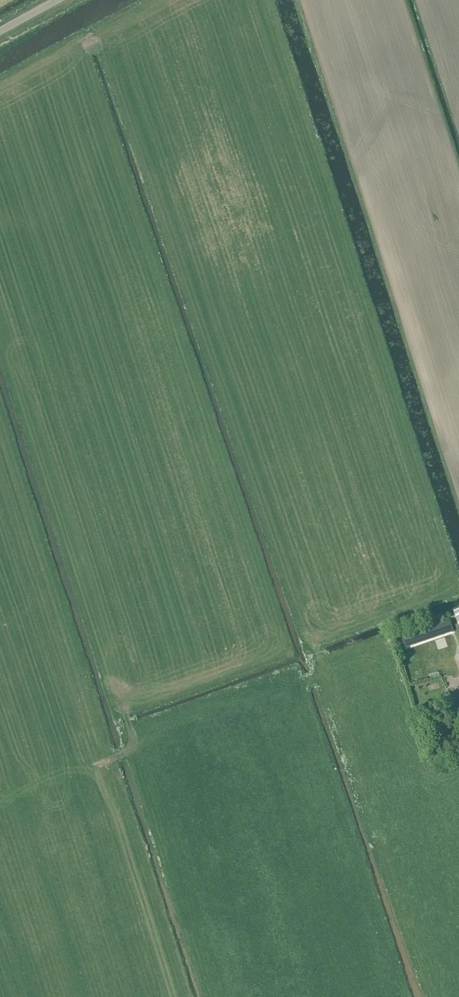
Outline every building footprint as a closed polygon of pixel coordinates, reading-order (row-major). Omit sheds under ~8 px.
[(449,620),(420,629),(424,639),(452,629),(449,620)] [(442,696),(449,712),(458,707),(458,704),(454,691),(442,696)]
